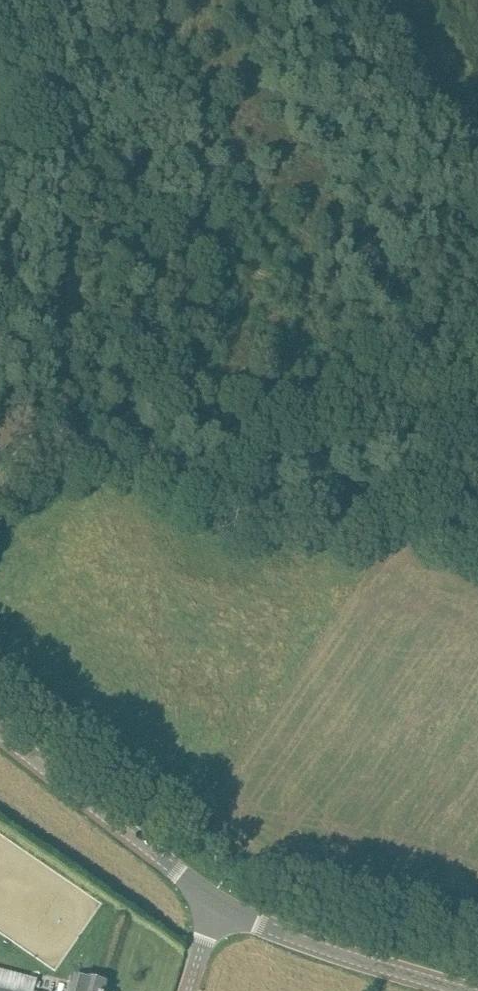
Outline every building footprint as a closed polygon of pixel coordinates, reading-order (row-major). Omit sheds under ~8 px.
[(104,984),(76,977),(73,990),(102,990),(104,984)]
